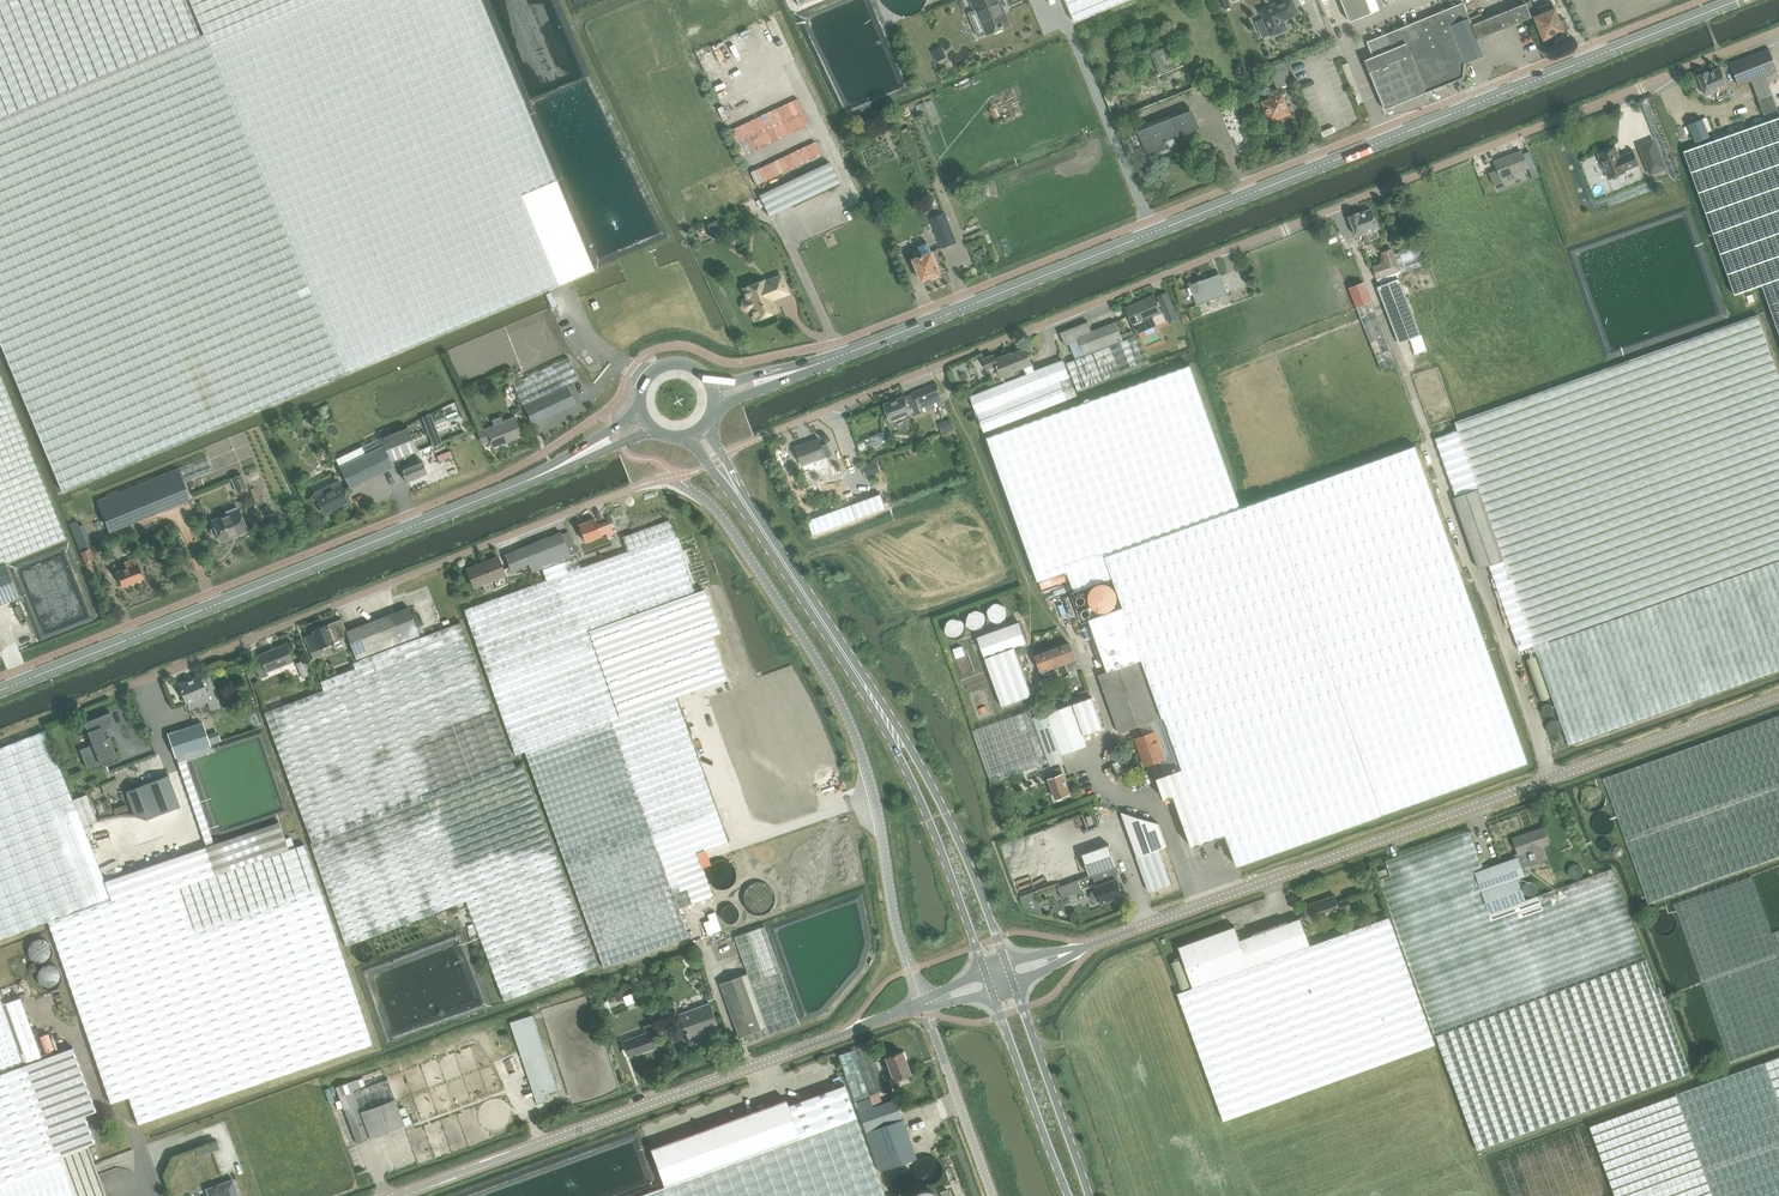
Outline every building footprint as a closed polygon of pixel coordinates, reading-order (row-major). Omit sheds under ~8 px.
[(61,493),(346,373),(428,339),(594,269),(481,0),(313,0),(209,44),(205,34),(204,34),(200,36),(200,35),(185,0),(0,0),(0,346),(61,493)] [(209,44),(312,0),(190,0),(204,34),(205,34),(209,44)] [(969,13),(979,37),(989,33),(989,34),(1009,26),(1004,15),(1002,16),(997,3),(998,3),(997,0),(979,0),(972,3),(975,11),(969,13)] [(1076,22),(1129,0),(1066,0),(1076,22)] [(1284,20),(1299,14),(1293,0),(1287,0),(1261,11),(1271,36),(1287,29),(1284,20)] [(1373,13),(1367,0),(1342,0),(1350,22),(1373,13)] [(1544,39),(1546,39),(1549,40),(1552,39),(1553,36),(1565,31),(1564,30),(1569,28),(1565,19),(1560,21),(1556,9),(1555,9),(1552,2),(1544,5),(1547,12),(1535,17),(1544,39)] [(1464,63),(1484,55),(1478,38),(1472,25),(1463,3),(1414,23),(1420,38),(1407,43),(1409,49),(1407,50),(1424,93),(1427,92),(1426,92),(1462,78),(1464,63)] [(1472,25),(1478,38),(1531,17),(1526,3),(1472,25)] [(1365,60),(1385,109),(1424,93),(1407,50),(1409,49),(1407,43),(1420,38),(1414,23),(1387,34),(1368,42),(1371,50),(1374,57),(1365,60)] [(1174,67),(1166,47),(1151,53),(1160,73),(1174,67)] [(1731,64),(1739,85),(1751,80),(1759,99),(1765,115),(1778,109),(1768,83),(1778,78),(1778,74),(1769,49),(1731,64)] [(1247,65),(1250,71),(1259,67),(1256,61),(1247,65)] [(1286,85),(1287,85),(1293,83),(1284,62),(1270,67),(1279,88),(1286,85)] [(1691,79),(1691,80),(1695,89),(1703,86),(1706,95),(1713,92),(1714,95),(1716,94),(1718,99),(1730,95),(1727,86),(1720,68),(1709,72),(1708,72),(1705,70),(1700,72),(1699,75),(1698,76),(1699,76),(1691,79)] [(1261,89),(1256,77),(1249,80),(1255,92),(1261,89)] [(1279,117),(1289,113),(1282,95),(1282,96),(1279,89),(1268,93),(1270,100),(1264,102),(1271,120),(1272,120),(1274,121),(1279,119),(1279,117)] [(1232,96),(1228,96),(1225,99),(1227,103),(1231,104),(1234,101),(1232,96)] [(919,104),(925,121),(931,119),(925,102),(919,104)] [(1179,144),(1176,138),(1201,128),(1193,109),(1141,130),(1151,156),(1170,148),(1179,144)] [(897,114),(890,117),(894,128),(901,126),(897,114)] [(1684,151),(1735,295),(1762,285),(1771,309),(1778,333),(1778,117),(1718,139),(1684,151)] [(1703,119),(1689,124),(1696,142),(1710,136),(1703,119)] [(1653,141),(1640,146),(1651,173),(1664,168),(1653,141)] [(1620,158),(1616,147),(1599,154),(1602,162),(1601,162),(1604,171),(1606,170),(1609,178),(1626,172),(1625,170),(1638,165),(1633,152),(1624,155),(1624,157),(1620,158)] [(1522,151),(1495,162),(1498,169),(1489,173),(1494,185),(1503,181),(1502,177),(1528,167),(1522,151)] [(769,216),(839,183),(829,162),(759,195),(769,216)] [(1399,209),(1402,218),(1411,215),(1406,201),(1398,203),(1400,209),(1399,209)] [(1351,216),(1350,217),(1357,236),(1363,234),(1366,242),(1380,237),(1377,228),(1379,228),(1372,209),(1360,213),(1358,213),(1357,213),(1355,213),(1353,214),(1352,215),(1351,216)] [(945,213),(931,218),(943,248),(957,242),(945,213)] [(712,237),(724,232),(719,220),(707,225),(712,237)] [(1407,223),(1406,223),(1406,222),(1398,224),(1401,232),(1408,229),(1407,227),(1409,227),(1410,225),(1409,224),(1407,223)] [(939,277),(939,274),(941,274),(928,242),(919,246),(923,256),(914,259),(922,281),(932,277),(934,279),(939,277)] [(1419,246),(1395,254),(1400,271),(1400,273),(1408,271),(1409,274),(1414,272),(1413,269),(1425,265),(1419,246)] [(985,248),(976,252),(978,257),(987,253),(985,248)] [(1385,261),(1373,266),(1378,279),(1400,271),(1395,254),(1393,248),(1382,252),(1385,261)] [(1221,273),(1203,280),(1203,279),(1198,281),(1199,282),(1190,285),(1197,304),(1229,293),(1221,273)] [(742,304),(742,305),(742,306),(742,307),(742,308),(743,308),(743,309),(744,309),(744,310),(745,310),(746,311),(747,311),(748,311),(749,311),(752,310),(756,319),(776,311),(772,300),(788,293),(781,276),(765,282),(764,281),(744,289),(747,299),(745,300),(744,300),(744,301),(743,301),(743,302),(742,302),(742,303),(742,304)] [(1396,279),(1378,286),(1388,312),(1400,343),(1410,339),(1411,339),(1416,354),(1425,351),(1426,351),(1420,335),(1421,335),(1399,278),(1396,279)] [(1365,281),(1365,282),(1349,288),(1381,368),(1396,362),(1372,301),(1373,301),(1365,281)] [(1167,293),(1158,296),(1166,314),(1175,310),(1167,293)] [(1155,295),(1126,307),(1134,324),(1138,333),(1157,325),(1153,316),(1162,312),(1155,295)] [(1762,323),(1760,315),(1455,422),(1458,431),(1436,438),(1439,447),(1456,497),(1454,497),(1479,568),(1490,565),(1509,619),(1516,640),(1520,650),(1534,645),(1535,647),(1569,745),(1641,719),(1736,686),(1778,670),(1778,561),(1665,601),(1579,632),(1549,642),(1549,640),(1598,622),(1633,610),(1694,588),(1762,564),(1778,558),(1778,371),(1762,323)] [(1070,344),(1076,359),(1067,362),(1078,391),(1150,363),(1139,334),(1134,335),(1132,330),(1121,334),(1116,322),(1092,331),(1089,321),(1061,332),(1066,345),(1070,344)] [(994,355),(984,359),(989,370),(998,366),(1003,377),(1015,372),(1014,371),(1024,367),(1032,364),(1026,348),(1009,355),(1008,354),(996,359),(994,355)] [(579,379),(569,357),(514,383),(524,405),(533,425),(576,404),(567,384),(579,379)] [(1027,374),(970,396),(984,432),(1078,395),(1064,359),(1035,370),(1032,364),(1024,367),(1027,374)] [(1191,366),(989,438),(1038,580),(1068,570),(1074,590),(1113,577),(1123,607),(1090,618),(1108,670),(1098,674),(1118,733),(1146,724),(1149,734),(1156,732),(1165,758),(1160,760),(1165,775),(1157,778),(1165,799),(1174,796),(1192,847),(1192,846),(1193,846),(1226,835),(1237,865),(1512,768),(1525,763),(1527,762),(1416,445),(1240,507),(1191,366)] [(6,563),(67,539),(0,375),(0,566),(6,563)] [(905,416),(906,419),(913,416),(921,412),(922,413),(945,403),(942,396),(942,395),(937,383),(913,393),(914,393),(905,397),(905,396),(884,404),(891,422),(905,416)] [(315,415),(309,412),(306,420),(312,423),(315,415)] [(478,432),(482,443),(490,440),(493,447),(522,436),(515,418),(504,423),(502,417),(493,421),(495,426),(478,432)] [(955,429),(951,418),(939,423),(943,433),(955,429)] [(400,430),(380,439),(391,461),(401,458),(410,454),(400,430)] [(819,438),(796,447),(803,466),(819,460),(820,465),(827,462),(825,458),(826,458),(833,455),(828,443),(822,445),(819,438)] [(350,488),(394,466),(391,461),(380,439),(337,460),(350,488)] [(404,466),(401,468),(406,481),(427,473),(426,471),(436,467),(431,456),(422,459),(413,463),(410,454),(401,458),(404,466)] [(207,457),(98,501),(111,532),(191,499),(184,483),(204,474),(212,470),(207,457)] [(882,471),(878,460),(862,467),(866,477),(882,471)] [(242,475),(233,479),(238,492),(247,488),(242,475)] [(314,492),(324,513),(349,501),(338,480),(314,492)] [(255,487),(251,489),(256,502),(261,501),(255,487)] [(881,494),(808,520),(813,534),(886,507),(881,494)] [(211,530),(213,536),(217,537),(219,536),(220,539),(235,533),(236,535),(247,531),(239,510),(212,521),(214,526),(213,526),(211,530)] [(606,533),(609,540),(616,538),(609,521),(598,525),(595,518),(586,522),(585,521),(580,523),(580,524),(578,525),(585,542),(602,535),(602,534),(606,533)] [(510,570),(528,563),(532,573),(542,569),(546,580),(464,610),(515,755),(525,752),(603,968),(689,937),(679,908),(694,903),(688,888),(708,881),(697,852),(728,842),(676,697),(726,680),(669,520),(576,553),(572,540),(565,543),(561,532),(504,554),(510,570)] [(77,521),(70,524),(81,552),(90,548),(93,547),(84,524),(80,526),(77,521)] [(125,536),(123,541),(130,545),(133,540),(125,536)] [(90,548),(81,552),(91,575),(95,573),(90,562),(95,560),(90,548)] [(486,593),(493,590),(490,581),(505,575),(498,557),(467,569),(474,587),(482,584),(486,593)] [(136,558),(125,563),(127,568),(117,572),(122,586),(143,578),(136,558)] [(19,597),(6,563),(0,566),(0,605),(19,597)] [(324,690),(265,712),(280,756),(290,783),(312,842),(310,842),(346,946),(409,922),(428,915),(466,901),(485,951),(504,1001),(549,984),(598,966),(576,908),(546,829),(522,764),(515,767),(514,764),(502,733),(460,622),(421,638),(420,636),(409,607),(346,631),(349,637),(348,637),(357,660),(357,661),(353,663),(355,668),(320,681),(324,690)] [(314,633),(304,636),(313,658),(323,654),(320,648),(348,637),(349,637),(346,631),(342,619),(313,631),(314,633)] [(1019,622),(978,636),(985,658),(1003,707),(1030,697),(1013,649),(1027,644),(1019,622)] [(1045,680),(1056,676),(1053,668),(1065,664),(1068,672),(1079,668),(1076,660),(1070,643),(1036,655),(1045,680)] [(286,645),(260,655),(263,663),(255,666),(260,678),(268,675),(267,672),(292,661),(286,645)] [(296,663),(302,678),(311,674),(305,660),(296,663)] [(200,676),(180,684),(187,703),(189,702),(191,708),(209,700),(216,698),(207,674),(200,676)] [(1091,696),(1089,689),(1079,692),(1082,699),(1091,696)] [(1092,697),(1073,704),(1084,735),(1103,728),(1092,697)] [(1030,710),(973,730),(991,782),(1049,762),(1050,766),(1065,761),(1062,755),(1088,746),(1084,735),(1073,704),(1047,713),(1047,712),(1033,717),(1030,710)] [(93,744),(80,749),(85,763),(112,752),(115,751),(110,738),(107,739),(103,730),(106,728),(115,724),(110,712),(101,716),(89,721),(92,730),(88,732),(93,744)] [(1605,778),(1649,903),(1778,856),(1778,716),(1605,778)] [(98,821),(87,794),(73,800),(46,731),(0,748),(0,940),(49,920),(85,1030),(111,1104),(129,1098),(138,1126),(373,1044),(305,844),(303,845),(289,850),(279,822),(214,844),(183,754),(210,745),(203,723),(168,734),(207,846),(205,847),(105,881),(83,827),(98,821)] [(1149,734),(1136,738),(1145,765),(1160,760),(1165,758),(1156,732),(1149,734)] [(1054,777),(1049,779),(1056,799),(1070,794),(1063,773),(1061,766),(1051,769),(1054,777)] [(168,775),(126,791),(136,816),(147,819),(180,806),(168,775)] [(1004,785),(998,788),(1000,794),(1000,795),(1009,792),(1006,785),(1004,785)] [(1121,812),(1138,856),(1136,857),(1149,891),(1171,882),(1159,848),(1167,845),(1159,823),(1121,812)] [(1543,828),(1514,838),(1520,854),(1516,855),(1516,857),(1518,856),(1522,867),(1531,864),(1547,858),(1543,846),(1549,844),(1543,828)] [(1470,830),(1386,861),(1391,875),(1378,880),(1444,1061),(1447,1060),(1479,1150),(1691,1073),(1659,986),(1657,987),(1613,868),(1525,899),(1518,879),(1525,876),(1518,856),(1516,857),(1477,871),(1476,869),(1483,866),(1470,830)] [(1119,885),(1116,875),(1119,873),(1109,846),(1082,856),(1090,877),(1093,876),(1096,887),(1097,888),(1094,889),(1092,891),(1091,893),(1090,895),(1092,900),(1093,902),(1096,902),(1099,903),(1101,902),(1102,903),(1123,895),(1119,885)] [(1386,868),(1378,871),(1380,876),(1388,874),(1386,868)] [(1778,1045),(1778,931),(1773,933),(1753,877),(1675,904),(1730,1062),(1778,1045)] [(1033,891),(1020,896),(1023,905),(1025,909),(1026,910),(1030,912),(1042,916),(1033,891)] [(1316,920),(1341,912),(1342,914),(1352,910),(1348,899),(1338,902),(1336,896),(1323,901),(1323,899),(1310,904),(1316,920)] [(1194,988),(1178,993),(1224,1120),(1436,1043),(1390,917),(1362,927),(1325,940),(1310,945),(1300,918),(1240,939),(1235,926),(1179,946),(1189,974),(1194,988)] [(736,937),(745,964),(748,973),(742,976),(721,983),(740,1037),(746,1035),(749,1042),(771,1034),(800,1024),(765,926),(736,937)] [(694,955),(684,954),(683,962),(685,962),(685,964),(693,966),(694,955)] [(23,1063),(42,1056),(21,997),(2,1004),(0,999),(0,1071),(23,1063)] [(690,1038),(702,1034),(701,1032),(719,1025),(711,1004),(682,1014),(690,1038)] [(537,1103),(546,1100),(545,1094),(558,1090),(533,1014),(510,1022),(537,1103)] [(624,1041),(630,1056),(655,1047),(649,1032),(657,1029),(654,1023),(643,1027),(645,1033),(624,1041)] [(884,1090),(868,1045),(838,1055),(879,1171),(916,1158),(895,1099),(881,1104),(876,1093),(884,1090)] [(73,1047),(0,1074),(0,1195),(106,1195),(88,1145),(95,1142),(86,1115),(97,1111),(73,1047)] [(902,1051),(885,1057),(893,1080),(910,1073),(902,1051)] [(1589,1124),(1615,1195),(1778,1195),(1778,1056),(1589,1124)] [(351,1082),(336,1088),(357,1143),(411,1123),(408,1117),(402,1119),(395,1099),(396,1099),(388,1079),(362,1089),(359,1079),(351,1082)] [(786,1099),(727,1120),(650,1148),(664,1186),(856,1116),(844,1084),(788,1105),(786,1099)] [(856,1116),(664,1186),(637,1195),(885,1195),(856,1116)] [(217,1142),(209,1145),(212,1152),(219,1149),(217,1142)] [(206,1189),(207,1190),(211,1188),(214,1195),(238,1195),(232,1180),(206,1189)]
